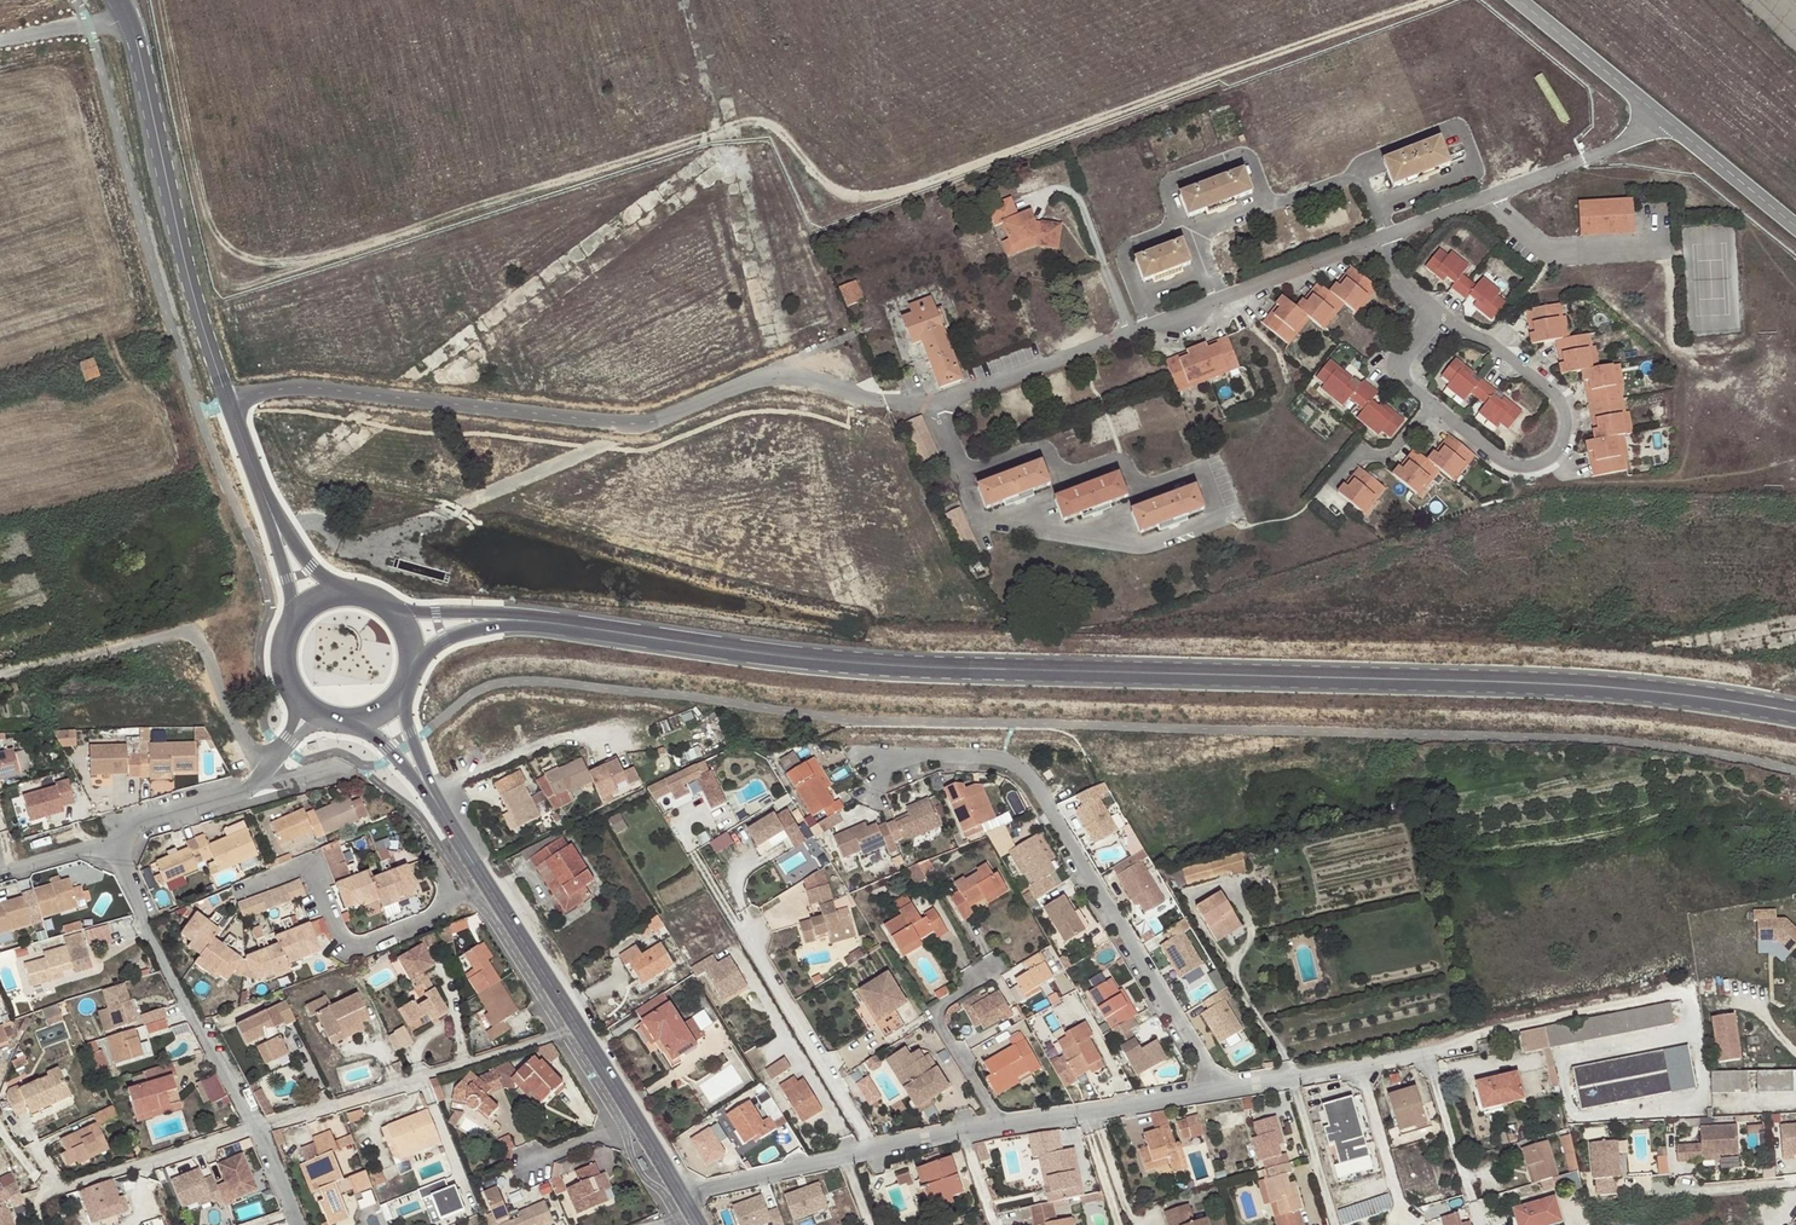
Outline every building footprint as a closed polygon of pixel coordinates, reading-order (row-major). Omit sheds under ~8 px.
[(1451,165),(1441,139),(1384,161),(1394,187),(1451,165)] [(1253,193),(1244,171),(1181,194),(1189,217),(1253,193)] [(1063,225),(1041,221),(1038,226),(1032,225),(1027,213),(1019,215),(1012,197),(989,207),(996,226),(1004,223),(1010,238),(1013,246),(1035,237),(1039,246),(1059,249),(1063,225)] [(1635,204),(1579,201),(1578,233),(1634,235),(1635,204)] [(1038,226),(1041,221),(1035,221),(1032,210),(1027,213),(1032,225),(1038,226)] [(977,219),(960,226),(962,231),(979,224),(977,219)] [(1007,258),(1039,246),(1035,237),(1013,246),(1010,238),(1000,241),(1007,258)] [(1191,263),(1183,241),(1136,259),(1145,281),(1191,263)] [(1426,267),(1440,278),(1443,273),(1448,277),(1456,284),(1452,288),(1466,299),(1470,295),(1478,301),(1482,305),(1478,310),(1492,321),(1506,303),(1497,296),(1501,291),(1484,278),(1477,286),(1463,274),(1470,265),(1452,252),(1449,256),(1440,249),(1426,267)] [(1340,287),(1354,270),(1350,265),(1336,283),(1340,287)] [(1369,281),(1354,270),(1340,287),(1336,283),(1328,292),(1321,286),(1307,303),(1303,300),(1295,309),(1282,297),(1275,306),(1279,310),(1265,328),(1279,339),(1288,329),(1292,333),(1305,316),(1309,320),(1319,328),(1333,312),(1328,309),(1337,299),(1345,305),(1352,311),(1365,295),(1360,292),(1369,281)] [(1443,273),(1440,278),(1444,282),(1448,277),(1443,273)] [(856,281),(840,287),(849,307),(865,300),(856,281)] [(1377,288),(1369,281),(1360,292),(1365,295),(1352,311),(1356,314),(1377,288)] [(1307,303),(1321,286),(1317,282),(1303,300),(1307,303)] [(936,311),(932,299),(911,306),(915,315),(904,319),(914,345),(925,341),(942,387),(963,379),(944,328),(949,326),(942,309),(936,311)] [(1323,331),(1345,305),(1337,299),(1328,309),(1333,312),(1319,328),(1323,331)] [(1473,306),(1478,310),(1482,305),(1478,301),(1473,306)] [(1557,319),(1566,318),(1564,304),(1534,310),(1538,334),(1530,336),(1532,346),(1553,342),(1561,340),(1557,319)] [(1260,324),(1265,328),(1279,310),(1275,306),(1260,324)] [(1538,334),(1534,310),(1525,311),(1530,336),(1538,334)] [(1288,346),(1309,320),(1305,316),(1292,333),(1288,329),(1279,339),(1288,346)] [(1570,339),(1566,318),(1557,319),(1561,340),(1570,339)] [(1209,348),(1231,340),(1230,334),(1207,343),(1209,348)] [(1570,339),(1561,340),(1566,364),(1558,366),(1560,376),(1579,373),(1581,384),(1590,382),(1593,406),(1598,429),(1590,431),(1592,441),(1581,443),(1583,453),(1590,452),(1595,476),(1626,471),(1623,458),(1616,459),(1611,438),(1619,437),(1622,436),(1618,415),(1625,414),(1621,388),(1613,389),(1610,368),(1597,370),(1590,371),(1586,350),(1594,349),(1592,335),(1570,339)] [(1238,358),(1231,340),(1209,348),(1207,343),(1187,350),(1189,355),(1167,364),(1172,377),(1191,370),(1194,380),(1228,368),(1226,362),(1238,358)] [(1566,364),(1561,340),(1553,342),(1558,366),(1566,364)] [(1597,370),(1594,349),(1586,350),(1590,371),(1597,370)] [(1189,355),(1187,350),(1165,358),(1167,364),(1189,355)] [(1242,367),(1238,358),(1226,362),(1228,368),(1194,380),(1196,384),(1242,367)] [(1467,374),(1470,370),(1457,359),(1442,377),(1451,383),(1447,388),(1464,401),(1472,392),(1487,404),(1479,413),(1497,427),(1500,422),(1508,429),(1523,412),(1509,401),(1506,405),(1502,402),(1494,395),(1497,391),(1482,380),(1479,383),(1471,378),(1467,374)] [(1342,374),(1344,371),(1332,360),(1317,378),(1325,385),(1322,389),(1343,406),(1350,397),(1365,410),(1358,419),(1379,436),(1383,431),(1391,438),(1405,421),(1392,410),(1389,413),(1380,406),(1373,400),(1379,392),(1365,380),(1358,388),(1351,382),(1342,374)] [(99,379),(92,361),(79,365),(85,383),(99,379)] [(1618,366),(1610,368),(1613,389),(1621,388),(1618,366)] [(1189,382),(1194,380),(1191,370),(1172,377),(1174,381),(1187,376),(1189,382)] [(1354,378),(1344,371),(1342,374),(1351,382),(1354,378)] [(1196,384),(1194,380),(1189,382),(1187,376),(1174,381),(1177,391),(1196,384)] [(1590,382),(1581,384),(1586,407),(1593,406),(1590,382)] [(1389,413),(1392,410),(1383,402),(1380,406),(1389,413)] [(1593,406),(1586,407),(1590,431),(1598,429),(1593,406)] [(1629,435),(1625,414),(1618,415),(1622,436),(1629,435)] [(941,459),(921,416),(903,425),(923,468),(941,459)] [(1441,455),(1455,437),(1450,433),(1435,451),(1441,455)] [(1468,448),(1455,437),(1441,455),(1435,451),(1428,460),(1418,451),(1404,469),(1400,465),(1393,474),(1416,493),(1431,477),(1426,473),(1433,464),(1441,470),(1452,479),(1465,463),(1460,458),(1468,448)] [(1623,458),(1619,437),(1611,438),(1616,459),(1623,458)] [(1404,469),(1418,451),(1414,448),(1400,465),(1404,469)] [(1477,454),(1468,448),(1460,458),(1465,463),(1452,479),(1455,482),(1477,454)] [(1588,477),(1595,476),(1590,452),(1583,453),(1588,477)] [(1051,484),(1042,463),(980,486),(988,509),(1051,484)] [(1420,496),(1441,470),(1433,464),(1426,473),(1431,477),(1416,493),(1420,496)] [(1347,487),(1361,469),(1356,465),(1342,484),(1347,487)] [(1376,482),(1361,469),(1347,487),(1342,484),(1335,492),(1360,511),(1374,494),(1369,491),(1376,482)] [(1128,497),(1119,474),(1056,498),(1065,521),(1128,497)] [(1384,488),(1376,482),(1369,491),(1374,494),(1360,511),(1363,514),(1384,488)] [(1206,510),(1196,487),(1133,511),(1142,534),(1206,510)] [(976,544),(957,503),(943,509),(962,551),(976,544)] [(985,566),(978,550),(967,555),(975,571),(985,566)] [(16,685),(8,687),(10,694),(18,692),(16,685)] [(76,732),(54,733),(61,746),(77,746),(76,732)] [(318,741),(309,743),(311,749),(320,747),(318,741)] [(139,756),(140,779),(149,779),(149,775),(172,774),(195,773),(195,760),(187,745),(148,746),(148,755),(139,755),(139,756)] [(140,779),(139,756),(127,756),(126,747),(89,747),(90,777),(104,776),(109,776),(127,775),(127,779),(140,779)] [(13,750),(0,754),(0,781),(21,775),(13,750)] [(785,765),(799,757),(795,750),(781,758),(785,765)] [(600,771),(591,776),(595,784),(602,801),(619,792),(616,787),(627,781),(630,787),(640,783),(634,770),(625,774),(618,759),(599,767),(600,771)] [(536,784),(554,812),(574,803),(570,795),(595,784),(591,776),(583,761),(536,784)] [(795,789),(814,777),(806,764),(787,776),(795,789)] [(702,777),(696,766),(649,789),(656,800),(672,792),(675,800),(689,793),(685,786),(697,779),(702,777)] [(492,781),(508,810),(517,827),(540,814),(523,782),(526,780),(518,767),(492,781)] [(1044,772),(1048,778),(1054,774),(1050,768),(1044,772)] [(817,776),(826,790),(832,786),(823,772),(817,776)] [(702,777),(697,779),(712,809),(726,803),(711,773),(702,777)] [(804,804),(826,790),(817,776),(814,777),(795,789),(804,804)] [(58,786),(24,796),(31,822),(65,812),(63,807),(76,803),(69,780),(57,783),(58,786)] [(990,821),(974,784),(965,788),(963,783),(957,783),(944,789),(963,832),(990,821)] [(976,783),(974,784),(990,821),(996,818),(982,785),(976,783)] [(1105,783),(1077,795),(1082,807),(1073,811),(1088,846),(1113,835),(1098,800),(1110,795),(1105,783)] [(835,805),(826,790),(804,804),(813,818),(824,812),(829,819),(845,809),(840,801),(835,805)] [(313,812),(323,836),(358,821),(357,818),(366,814),(360,799),(351,803),(349,797),(313,812)] [(898,820),(889,825),(897,843),(905,839),(906,842),(943,825),(930,797),(908,807),(912,816),(899,822),(898,820)] [(323,836),(313,812),(312,810),(304,813),(303,810),(269,824),(278,845),(311,832),(314,839),(323,836)] [(517,827),(508,810),(504,812),(513,829),(517,827)] [(774,815),(748,831),(756,844),(766,838),(768,841),(784,831),(795,848),(806,841),(787,811),(776,818),(774,815)] [(897,843),(889,825),(881,828),(879,824),(870,829),(864,832),(861,827),(836,839),(845,860),(863,851),(865,856),(888,846),(891,855),(901,850),(897,843)] [(864,832),(870,829),(867,824),(861,827),(864,832)] [(711,841),(717,851),(734,841),(728,831),(711,841)] [(192,841),(201,862),(210,858),(212,863),(205,866),(209,876),(254,857),(244,832),(206,848),(202,837),(192,841)] [(531,860),(563,838),(560,834),(525,851),(531,860)] [(1037,899),(1058,886),(1051,874),(1057,871),(1035,836),(1014,848),(1029,871),(1036,884),(1030,887),(1037,899)] [(569,848),(563,838),(531,860),(537,870),(545,864),(569,898),(560,904),(566,913),(592,896),(586,888),(595,880),(571,846),(569,848)] [(766,838),(756,844),(758,847),(768,841),(766,838)] [(192,865),(201,862),(192,841),(183,844),(185,850),(147,866),(149,873),(157,871),(162,884),(177,877),(194,870),(192,865)] [(321,848),(324,853),(338,847),(336,842),(321,848)] [(338,847),(324,853),(346,908),(363,902),(379,896),(381,900),(382,904),(408,893),(416,891),(407,867),(372,879),(369,872),(352,879),(338,847)] [(1029,871),(1014,848),(1010,851),(1024,875),(1029,871)] [(1229,876),(1231,880),(1246,877),(1243,858),(1210,865),(1212,880),(1229,876)] [(1140,861),(1116,874),(1130,900),(1134,898),(1137,903),(1142,913),(1162,902),(1140,861)] [(537,870),(560,904),(569,898),(545,864),(537,870)] [(985,899),(1005,887),(998,874),(994,876),(987,864),(978,869),(979,873),(967,880),(965,877),(954,884),(959,891),(950,897),(965,921),(975,914),(969,906),(984,896),(985,899)] [(1185,886),(1212,880),(1210,865),(1182,870),(1185,886)] [(802,882),(804,889),(825,882),(821,870),(802,882)] [(50,887),(20,896),(21,900),(0,906),(0,935),(42,923),(40,920),(76,909),(78,913),(86,910),(80,889),(73,891),(69,881),(61,884),(50,887)] [(300,881),(239,905),(245,919),(306,895),(300,881)] [(825,882),(804,889),(809,905),(816,903),(821,915),(797,924),(804,945),(828,936),(826,933),(837,929),(837,927),(852,922),(847,907),(834,911),(825,882)] [(1008,891),(1005,887),(985,899),(989,904),(1008,891)] [(1223,931),(1239,921),(1222,892),(1198,908),(1218,941),(1226,936),(1223,931)] [(410,898),(408,893),(382,904),(384,908),(410,898)] [(379,896),(363,902),(365,906),(381,900),(379,896)] [(1086,931),(1075,912),(1065,896),(1045,908),(1067,944),(1086,931)] [(901,952),(920,940),(918,937),(933,928),(939,938),(949,932),(934,909),(925,915),(926,918),(923,920),(912,903),(901,911),(903,915),(885,925),(901,952)] [(1079,908),(1075,912),(1086,931),(1091,929),(1079,908)] [(182,935),(192,943),(203,951),(201,956),(198,958),(220,975),(228,981),(232,975),(256,982),(264,978),(288,969),(287,965),(285,961),(319,948),(315,938),(324,935),(319,920),(275,937),(279,945),(246,959),(248,963),(241,962),(213,939),(219,931),(197,914),(182,935)] [(663,924),(658,915),(635,931),(641,939),(663,924)] [(471,927),(468,917),(451,924),(453,936),(458,935),(457,932),(471,927)] [(1178,977),(1201,964),(1183,932),(1190,927),(1184,917),(1164,929),(1169,939),(1159,944),(1178,977)] [(1752,920),(1753,930),(1757,929),(1760,949),(1779,946),(1794,957),(1795,955),(1795,933),(1785,924),(1776,926),(1774,917),(1752,920)] [(1243,926),(1239,921),(1223,931),(1226,936),(1243,926)] [(837,929),(826,933),(828,936),(830,944),(856,935),(852,922),(837,927),(837,929)] [(91,945),(112,940),(109,923),(88,927),(91,945)] [(453,936),(451,924),(437,930),(443,944),(453,940),(453,936)] [(924,945),(920,940),(901,952),(905,957),(924,945)] [(484,942),(479,945),(487,959),(493,956),(484,942)] [(203,951),(192,943),(189,947),(201,956),(203,951)] [(653,971),(656,976),(673,965),(661,944),(642,956),(636,947),(620,956),(626,966),(630,964),(640,980),(653,971)] [(487,959),(479,945),(464,953),(477,974),(468,978),(489,1013),(496,1025),(490,1029),(487,1031),(492,1040),(510,1029),(504,1020),(517,1012),(500,983),(500,980),(487,959)] [(411,981),(425,973),(435,967),(423,946),(399,960),(411,981)] [(320,952),(319,948),(285,961),(287,965),(320,952)] [(851,957),(855,963),(866,956),(861,948),(850,955),(851,957)] [(28,989),(50,983),(49,977),(61,974),(72,971),(73,976),(91,971),(86,954),(69,959),(65,949),(43,956),(45,961),(22,967),(28,989)] [(1053,976),(1038,953),(1022,963),(1027,971),(1014,978),(1024,994),(1053,976)] [(718,965),(713,956),(692,969),(697,978),(705,973),(720,998),(745,983),(730,958),(718,965)] [(846,960),(850,967),(855,963),(851,957),(846,960)] [(220,975),(198,958),(195,963),(216,979),(220,975)] [(288,969),(264,978),(266,983),(290,973),(288,969)] [(642,984),(656,976),(653,971),(640,980),(642,984)] [(876,1018),(872,1021),(881,1038),(902,1025),(894,1011),(906,1004),(887,971),(857,988),(864,999),(876,1018)] [(440,1017),(448,1012),(425,973),(411,981),(415,989),(422,985),(426,993),(423,995),(426,1001),(417,1005),(415,1000),(403,1007),(412,1023),(428,1014),(436,1010),(440,1017)] [(49,977),(50,983),(62,979),(61,974),(49,977)] [(1135,1017),(1139,1015),(1132,1003),(1128,1005),(1119,992),(1112,979),(1089,993),(1106,1020),(1117,1013),(1124,1023),(1135,1017)] [(720,998),(722,1002),(748,987),(745,983),(720,998)] [(126,984),(103,991),(116,1029),(138,1022),(126,984)] [(1128,1005),(1132,1003),(1124,990),(1119,992),(1128,1005)] [(1241,1029),(1219,991),(1203,1000),(1208,1008),(1200,1012),(1218,1043),(1241,1029)] [(1003,1021),(1013,1015),(1000,992),(989,998),(984,1001),(972,1008),(984,1029),(1002,1019),(1003,1021)] [(664,993),(636,1011),(662,1053),(666,1050),(673,1061),(684,1055),(682,1052),(695,1043),(695,1042),(705,1036),(702,1032),(693,1018),(684,1024),(680,1027),(667,1007),(671,1005),(664,993)] [(318,1017),(330,1041),(362,1026),(371,1021),(360,997),(333,1008),(328,998),(307,1008),(313,1019),(318,1017)] [(860,1002),(872,1021),(876,1018),(864,999),(860,1002)] [(1674,1023),(1670,1004),(1545,1027),(1550,1047),(1674,1023)] [(264,1047),(273,1064),(288,1057),(279,1038),(275,1030),(283,1026),(284,1029),(295,1023),(285,1005),(236,1030),(246,1049),(261,1041),(266,1043),(267,1045),(264,1047)] [(680,1027),(684,1024),(671,1005),(667,1007),(680,1027)] [(34,1008),(35,1024),(62,1022),(61,1006),(34,1008)] [(400,1009),(408,1025),(412,1023),(403,1007),(400,1009)] [(165,1008),(142,1015),(145,1025),(168,1018),(165,1008)] [(1035,1018),(1043,1035),(1062,1025),(1053,1009),(1035,1018)] [(428,1014),(433,1021),(440,1017),(436,1010),(428,1014)] [(693,1018),(702,1032),(714,1024),(705,1011),(693,1018)] [(496,1025),(489,1013),(484,1016),(490,1029),(496,1025)] [(1733,1013),(1713,1016),(1721,1062),(1741,1059),(1733,1013)] [(1122,1047),(1139,1075),(1154,1066),(1152,1063),(1167,1054),(1159,1039),(1143,1048),(1132,1029),(1139,1025),(1135,1017),(1124,1023),(1120,1026),(1130,1042),(1122,1047)] [(167,1020),(147,1025),(150,1035),(169,1029),(167,1020)] [(1052,1064),(1066,1087),(1079,1080),(1075,1075),(1089,1067),(1101,1059),(1090,1038),(1094,1036),(1086,1022),(1066,1034),(1063,1029),(1053,1034),(1059,1043),(1066,1056),(1052,1064)] [(0,1027),(0,1046),(10,1042),(4,1025),(0,1027)] [(405,1025),(387,1034),(397,1051),(414,1042),(405,1025)] [(283,1026),(275,1030),(279,1038),(287,1035),(284,1029),(283,1026)] [(362,1026),(330,1041),(333,1048),(365,1033),(362,1026)] [(1545,1027),(1520,1032),(1525,1052),(1550,1047),(1545,1027)] [(135,1028),(108,1037),(116,1064),(144,1055),(135,1028)] [(995,1091),(1017,1078),(1015,1074),(1027,1067),(1031,1074),(1042,1068),(1026,1041),(986,1063),(992,1075),(987,1078),(995,1091)] [(561,1056),(553,1042),(542,1046),(552,1063),(561,1056)] [(907,1045),(912,1053),(917,1051),(912,1042),(907,1045)] [(684,1055),(697,1046),(695,1043),(682,1052),(684,1055)] [(906,1085),(920,1110),(936,1101),(933,1096),(951,1085),(940,1066),(935,1069),(927,1056),(922,1047),(917,1051),(912,1053),(907,1045),(895,1052),(913,1081),(906,1085)] [(1696,1087),(1687,1045),(1573,1068),(1580,1109),(1696,1087)] [(273,1064),(264,1047),(257,1051),(266,1068),(273,1064)] [(100,1049),(90,1054),(100,1075),(110,1070),(100,1049)] [(888,1056),(906,1085),(913,1081),(895,1052),(888,1056)] [(886,1061),(881,1053),(869,1061),(874,1068),(878,1070),(885,1065),(886,1061)] [(927,1056),(935,1069),(940,1066),(932,1053),(927,1056)] [(1169,1057),(1167,1054),(1152,1063),(1154,1066),(1169,1057)] [(534,1057),(516,1073),(543,1102),(553,1094),(563,1084),(542,1061),(539,1062),(534,1057)] [(766,1069),(772,1079),(791,1068),(785,1057),(766,1069)] [(1106,1066),(1101,1059),(1089,1067),(1092,1073),(1106,1066)] [(174,1062),(144,1072),(147,1085),(130,1089),(136,1114),(160,1108),(156,1095),(177,1089),(175,1079),(179,1077),(174,1062)] [(7,1094),(15,1112),(27,1107),(30,1110),(49,1102),(50,1105),(73,1095),(60,1068),(48,1074),(49,1077),(19,1091),(17,1086),(9,1090),(7,1094)] [(464,1082),(455,1089),(454,1100),(468,1103),(467,1105),(467,1107),(468,1109),(470,1111),(473,1110),(476,1110),(477,1109),(480,1107),(491,1117),(500,1107),(488,1095),(492,1091),(494,1093),(504,1088),(496,1069),(478,1077),(469,1086),(464,1082)] [(1791,1090),(1791,1070),(1755,1071),(1755,1091),(1791,1090)] [(1476,1104),(1481,1103),(1498,1098),(1500,1103),(1523,1098),(1516,1071),(1476,1081),(1478,1088),(1473,1089),(1476,1104)] [(1747,1092),(1747,1071),(1712,1071),(1712,1092),(1747,1092)] [(543,1102),(516,1073),(511,1078),(537,1108),(543,1102)] [(214,1103),(228,1095),(217,1077),(215,1074),(202,1081),(214,1103)] [(867,1074),(855,1083),(871,1105),(884,1095),(867,1074)] [(438,1076),(431,1079),(438,1100),(445,1097),(438,1076)] [(811,1100),(815,1097),(804,1079),(798,1083),(794,1077),(780,1085),(804,1123),(819,1113),(811,1100)] [(1021,1083),(1017,1078),(995,1091),(998,1096),(1021,1083)] [(567,1089),(563,1084),(553,1094),(557,1098),(567,1089)] [(1387,1094),(1397,1126),(1413,1121),(1415,1125),(1426,1122),(1414,1085),(1387,1094)] [(253,1092),(266,1117),(275,1114),(262,1088),(253,1092)] [(160,1108),(136,1114),(137,1119),(182,1108),(177,1089),(156,1095),(160,1108)] [(784,1116),(767,1090),(757,1096),(770,1117),(763,1122),(749,1101),(727,1115),(745,1144),(753,1138),(759,1134),(761,1138),(777,1128),(774,1123),(784,1116)] [(1323,1127),(1337,1176),(1371,1167),(1351,1096),(1323,1104),(1329,1125),(1323,1127)] [(824,1111),(815,1097),(811,1100),(819,1113),(824,1111)] [(1498,1098),(1481,1103),(1482,1107),(1500,1103),(1498,1098)] [(51,1107),(50,1105),(49,1102),(30,1110),(32,1115),(51,1107)] [(27,1107),(15,1112),(17,1116),(30,1110),(27,1107)] [(99,1128),(120,1119),(115,1108),(94,1116),(97,1124),(61,1139),(66,1152),(62,1154),(66,1165),(76,1162),(77,1164),(90,1159),(88,1156),(99,1152),(97,1146),(105,1142),(99,1128)] [(364,1110),(349,1114),(351,1123),(367,1118),(364,1110)] [(428,1110),(388,1127),(394,1141),(398,1150),(411,1145),(412,1147),(439,1136),(428,1110)] [(1204,1133),(1199,1114),(1186,1117),(1187,1118),(1187,1120),(1178,1123),(1180,1130),(1189,1127),(1192,1137),(1204,1133)] [(777,1128),(787,1121),(784,1116),(774,1123),(777,1128)] [(1262,1159),(1264,1168),(1288,1162),(1285,1151),(1279,1153),(1277,1143),(1275,1137),(1281,1136),(1275,1116),(1253,1122),(1257,1136),(1251,1137),(1258,1160),(1262,1159)] [(1413,1121),(1397,1126),(1400,1134),(1427,1126),(1426,1122),(1415,1125),(1413,1121)] [(1779,1125),(1782,1158),(1793,1157),(1792,1154),(1792,1151),(1795,1151),(1795,1123),(1779,1125)] [(1169,1124),(1143,1132),(1147,1145),(1139,1148),(1146,1170),(1156,1167),(1154,1160),(1168,1155),(1171,1162),(1172,1167),(1187,1162),(1180,1142),(1175,1143),(1169,1124)] [(1559,1126),(1569,1172),(1578,1169),(1567,1124),(1559,1126)] [(1737,1125),(1699,1127),(1700,1144),(1676,1145),(1677,1161),(1701,1160),(1701,1155),(1719,1155),(1738,1154),(1737,1125)] [(394,1141),(388,1127),(383,1129),(389,1143),(394,1141)] [(1059,1129),(1030,1133),(1034,1156),(1039,1155),(1047,1153),(1051,1175),(1048,1175),(1051,1191),(1047,1192),(1046,1192),(1048,1202),(1053,1200),(1085,1194),(1075,1147),(1063,1150),(1059,1129)] [(360,1191),(355,1175),(344,1179),(333,1153),(340,1150),(334,1134),(315,1141),(321,1157),(305,1163),(313,1184),(317,1183),(324,1200),(318,1202),(322,1213),(324,1212),(328,1221),(348,1213),(341,1194),(353,1190),(355,1193),(360,1191)] [(441,1142),(439,1136),(412,1147),(411,1145),(398,1150),(401,1158),(441,1142)] [(1552,1176),(1557,1175),(1546,1139),(1521,1147),(1527,1165),(1533,1163),(1539,1180),(1552,1176)] [(1617,1139),(1590,1142),(1595,1178),(1597,1178),(1600,1195),(1619,1192),(1617,1175),(1622,1175),(1620,1161),(1617,1158),(1617,1154),(1619,1153),(1617,1139)] [(88,1156),(90,1159),(109,1151),(105,1142),(97,1146),(99,1152),(88,1156)] [(514,1150),(508,1150),(505,1163),(511,1164),(514,1150)] [(1047,1153),(1039,1155),(1047,1192),(1051,1191),(1048,1175),(1051,1175),(1047,1153)] [(223,1198),(226,1206),(235,1203),(233,1199),(232,1196),(257,1185),(244,1154),(219,1164),(226,1182),(217,1186),(223,1198)] [(1154,1160),(1156,1167),(1171,1162),(1168,1155),(1154,1160)] [(917,1168),(929,1201),(951,1193),(952,1196),(965,1192),(952,1156),(917,1168)] [(1188,1167),(1187,1162),(1172,1167),(1174,1171),(1188,1167)] [(1288,1162),(1264,1168),(1267,1177),(1263,1178),(1270,1201),(1275,1199),(1278,1214),(1302,1207),(1295,1186),(1290,1187),(1288,1182),(1285,1172),(1291,1170),(1288,1162)] [(1533,1163),(1527,1165),(1533,1182),(1539,1180),(1533,1163)] [(596,1165),(577,1171),(582,1183),(568,1189),(579,1214),(609,1200),(603,1189),(599,1190),(594,1178),(600,1175),(596,1165)] [(217,1186),(215,1180),(206,1183),(200,1168),(171,1180),(183,1208),(198,1201),(211,1196),(213,1200),(213,1202),(223,1198),(217,1186)] [(1557,1175),(1552,1176),(1555,1186),(1580,1178),(1578,1169),(1569,1172),(1557,1175)] [(895,1175),(898,1183),(911,1179),(909,1170),(895,1175)] [(372,1182),(367,1171),(355,1175),(360,1191),(374,1187),(372,1182)] [(374,1176),(379,1187),(386,1183),(382,1173),(374,1176)] [(84,1202),(84,1204),(94,1202),(97,1211),(88,1213),(91,1223),(124,1213),(120,1203),(112,1179),(65,1195),(70,1206),(84,1202)] [(446,1179),(419,1190),(423,1200),(433,1196),(443,1220),(467,1209),(457,1185),(450,1188),(446,1179)] [(819,1183),(784,1196),(793,1221),(828,1208),(819,1183)] [(232,1196),(233,1199),(258,1188),(257,1185),(232,1196)] [(546,1202),(510,1216),(499,1187),(485,1192),(493,1212),(498,1224),(501,1224),(534,1224),(536,1224),(537,1224),(547,1224),(554,1222),(546,1202)] [(362,1207),(378,1202),(374,1188),(357,1193),(362,1207)] [(951,1193),(929,1201),(924,1201),(928,1209),(954,1201),(952,1196),(951,1193)] [(1389,1193),(1338,1212),(1342,1224),(1387,1210),(1390,1207),(1391,1204),(1391,1201),(1391,1198),(1390,1196),(1389,1193)] [(732,1205),(739,1224),(758,1224),(772,1220),(774,1224),(784,1224),(778,1209),(769,1212),(763,1195),(732,1205)] [(1518,1224),(1529,1224),(1536,1223),(1537,1224),(1547,1224),(1562,1220),(1554,1195),(1513,1208),(1518,1224)] [(198,1201),(200,1206),(213,1200),(211,1196),(198,1201)] [(1030,1205),(1034,1224),(1037,1224),(1040,1224),(1045,1223),(1046,1224),(1074,1224),(1072,1216),(1057,1220),(1053,1200),(1048,1202),(1030,1205)] [(126,1201),(120,1203),(124,1213),(129,1211),(126,1201)] [(94,1202),(84,1204),(88,1213),(97,1211),(94,1202)] [(1164,1210),(1169,1224),(1208,1224),(1205,1217),(1195,1221),(1189,1202),(1164,1210)] [(14,1209),(7,1212),(4,1203),(0,1205),(0,1224),(20,1224),(14,1209)] [(1469,1219),(1460,1222),(1457,1211),(1440,1216),(1442,1224),(1470,1224),(1469,1219)] [(489,1224),(498,1224),(493,1212),(485,1215),(489,1224)]
